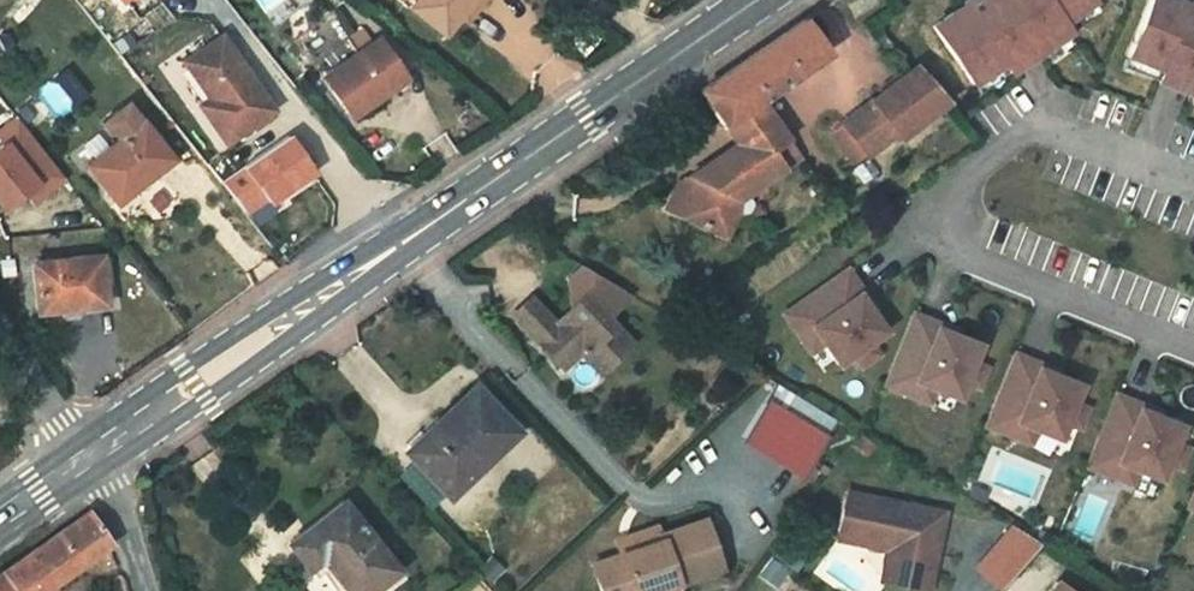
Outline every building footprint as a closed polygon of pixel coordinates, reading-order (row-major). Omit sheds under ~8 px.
[(413,10),(448,37),(464,17),(477,0),(421,0),(413,10)] [(464,17),(471,23),(489,0),(477,0),(464,17)] [(938,20),(977,78),(1008,58),(1004,52),(1019,43),(1029,58),(1074,29),(1067,19),(1097,0),(968,0),(938,20)] [(1151,7),(1126,72),(1161,86),(1164,79),(1181,85),(1174,103),(1193,110),(1193,19),(1187,17),(1186,20),(1151,7)] [(746,63),(694,99),(718,133),(757,107),(826,60),(801,25),(746,63)] [(220,39),(185,65),(210,102),(201,108),(228,144),(273,112),(220,39)] [(383,40),(327,79),(353,119),(411,79),(383,40)] [(1004,52),(1008,58),(1014,68),(1029,58),(1019,43),(1004,52)] [(955,110),(922,70),(848,129),(873,165),(908,142),(911,145),(955,110)] [(1164,79),(1161,86),(1157,97),(1174,103),(1181,85),(1164,79)] [(119,135),(90,158),(126,208),(183,163),(131,95),(104,116),(119,135)] [(783,145),(757,107),(718,133),(731,153),(705,171),(695,191),(683,186),(672,193),(660,217),(719,242),(729,218),(729,208),(740,200),(777,175),(765,157),(783,145)] [(37,201),(65,180),(18,119),(0,133),(0,134),(9,146),(0,153),(0,204),(7,213),(32,194),(37,201)] [(248,216),(272,199),(276,205),(317,177),(292,139),(226,183),(248,216)] [(783,145),(765,157),(777,175),(795,163),(783,145)] [(747,210),(740,200),(729,208),(729,218),(742,215),(747,210)] [(109,306),(101,257),(31,268),(39,317),(109,306)] [(567,285),(583,302),(604,324),(615,314),(627,296),(583,270),(567,285)] [(845,270),(783,317),(799,339),(811,330),(857,296),(862,292),(845,270)] [(873,308),(862,292),(857,296),(869,311),(873,308)] [(869,311),(857,296),(811,330),(823,345),(838,366),(853,355),(869,342),(884,331),(869,311)] [(528,305),(510,321),(559,374),(577,357),(597,379),(628,351),(604,324),(583,302),(552,331),(528,305)] [(913,313),(885,385),(910,395),(916,381),(915,381),(936,328),(937,328),(939,323),(913,313)] [(957,331),(939,323),(937,328),(955,336),(957,331)] [(937,328),(936,328),(915,381),(916,381),(934,389),(957,398),(964,381),(972,362),(978,345),(955,336),(937,328)] [(811,354),(823,345),(811,330),(799,339),(811,354)] [(869,342),(853,355),(861,367),(878,355),(869,342)] [(1014,354),(986,426),(1011,436),(1017,422),(1016,422),(1037,369),(1038,369),(1040,364),(1014,354)] [(972,362),(964,381),(978,387),(986,367),(972,362)] [(1058,371),(1040,364),(1038,369),(1056,376),(1058,371)] [(1038,369),(1037,369),(1016,422),(1017,422),(1035,429),(1058,439),(1065,422),(1073,402),(1079,386),(1056,376),(1038,369)] [(928,402),(934,389),(916,381),(910,395),(928,402)] [(776,384),(767,398),(825,434),(834,419),(776,384)] [(475,388),(408,450),(448,495),(517,433),(475,388)] [(1115,394),(1086,466),(1112,476),(1118,463),(1117,462),(1138,409),(1139,410),(1141,404),(1115,394)] [(831,440),(771,402),(750,438),(809,475),(831,440)] [(1073,402),(1065,422),(1079,427),(1087,408),(1073,402)] [(1159,412),(1141,404),(1139,410),(1157,417),(1159,412)] [(1139,410),(1138,409),(1117,462),(1118,463),(1135,470),(1159,479),(1166,462),(1174,443),(1180,426),(1157,417),(1139,410)] [(1029,443),(1035,429),(1017,422),(1011,436),(1029,443)] [(1174,443),(1166,462),(1180,468),(1188,448),(1174,443)] [(1130,484),(1135,470),(1118,463),(1112,476),(1130,484)] [(850,493),(841,540),(892,550),(898,552),(892,583),(930,590),(933,590),(949,513),(850,493)] [(291,544),(317,577),(330,568),(349,590),(372,590),(398,571),(345,501),(291,544)] [(1040,545),(1010,521),(972,569),(999,590),(1002,590),(1040,545)] [(707,523),(661,538),(663,543),(642,550),(643,555),(624,561),(623,557),(595,565),(603,590),(663,590),(678,586),(723,572),(707,523)] [(0,589),(0,590),(64,590),(103,565),(83,532),(0,589)] [(898,552),(892,550),(885,582),(892,583),(898,552)]
